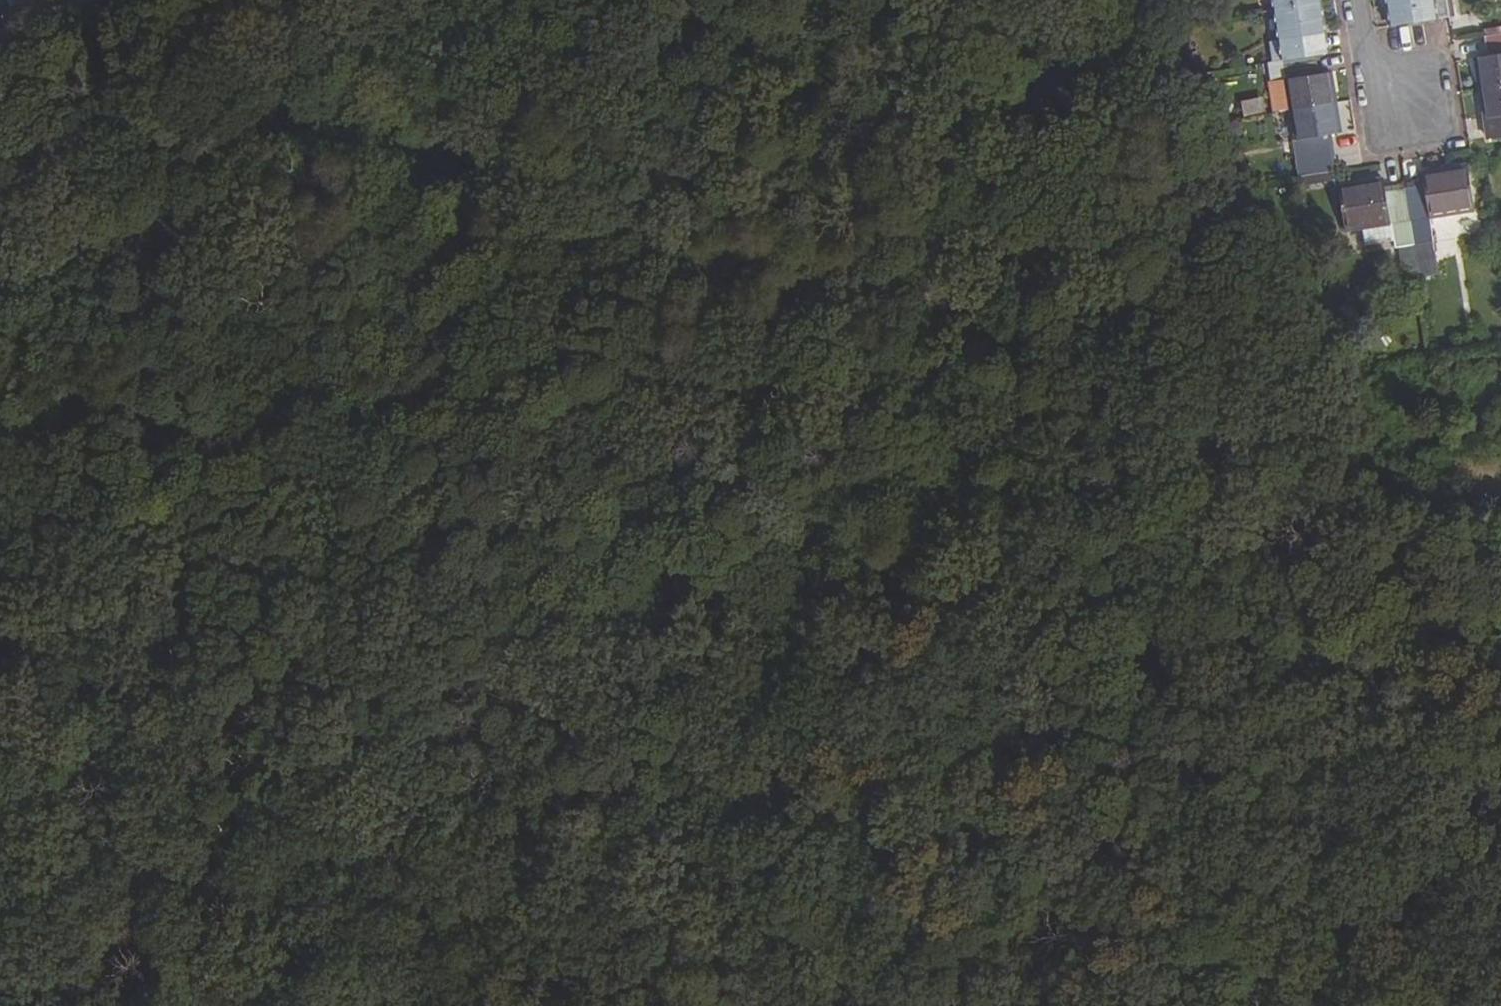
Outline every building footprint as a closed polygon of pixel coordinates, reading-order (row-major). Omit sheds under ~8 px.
[(1275,10),(1320,3),(1320,0),(1273,0),(1275,10)] [(1391,26),(1447,18),(1444,0),(1387,0),(1391,26)] [(1325,31),(1320,3),(1275,10),(1283,60),(1316,56),(1313,33),(1325,31)] [(1482,37),(1485,55),(1475,56),(1480,88),(1500,84),(1500,34),(1482,37)] [(1319,73),(1316,56),(1283,60),(1291,109),(1333,102),(1329,71),(1319,73)] [(1480,88),(1487,138),(1500,136),(1500,84),(1480,88)] [(1338,133),(1333,102),(1291,109),(1301,176),(1333,171),(1328,135),(1338,133)] [(1423,184),(1404,187),(1413,244),(1432,241),(1429,216),(1473,209),(1466,167),(1421,173),(1423,184)] [(1413,244),(1404,187),(1384,190),(1382,180),(1338,186),(1345,229),(1389,223),(1393,247),(1413,244)] [(1437,273),(1432,241),(1413,244),(1418,276),(1437,273)]
